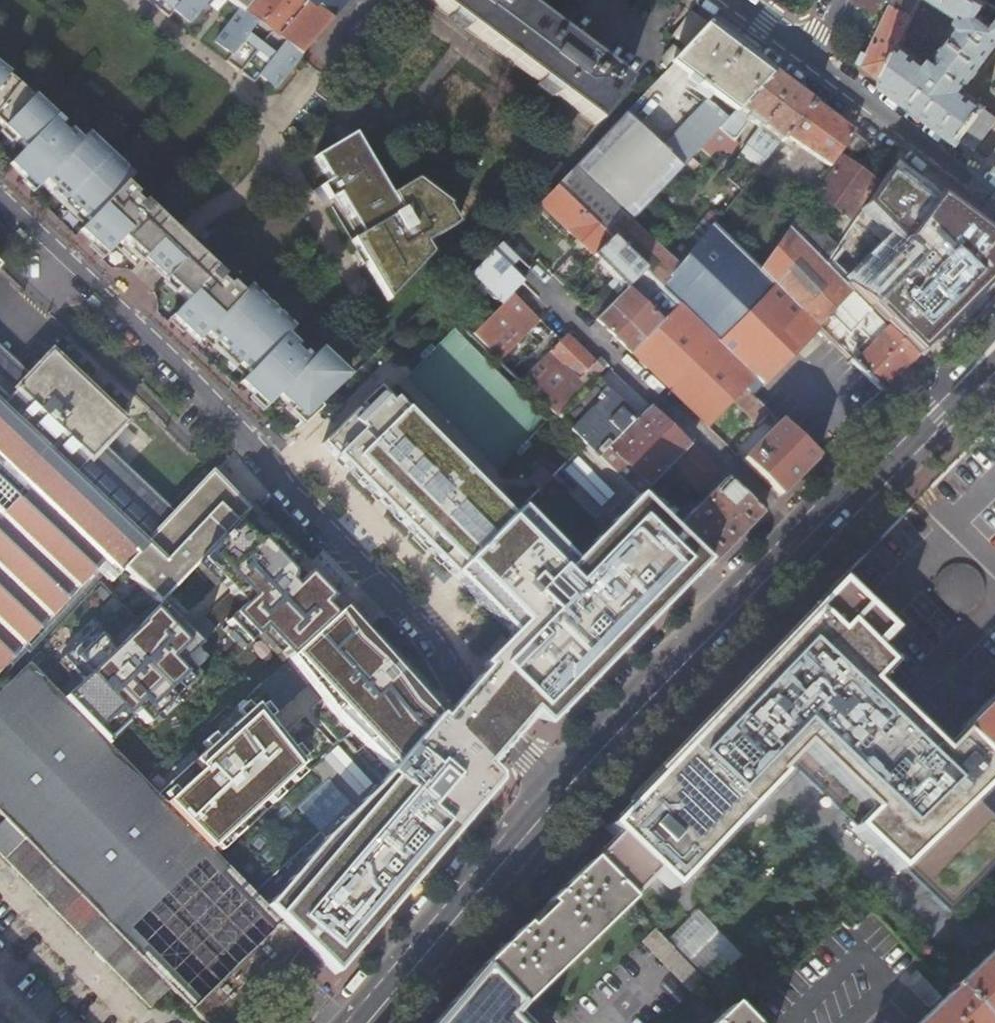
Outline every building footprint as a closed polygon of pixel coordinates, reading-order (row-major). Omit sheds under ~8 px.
[(166,16),(172,9),(188,21),(205,0),(145,0),(166,16)] [(242,12),(251,0),(227,0),(237,8),(242,12)] [(242,12),(249,17),(298,55),(299,56),(349,0),(251,0),(242,12)] [(624,82),(512,0),(423,0),(591,125),(624,82)] [(890,11),(893,4),(885,0),(858,0),(856,4),(877,14),(890,11)] [(982,14),(990,4),(984,0),(944,0),(967,15),(932,64),(903,42),(885,80),(978,149),(994,126),(994,114),(987,108),(988,106),(966,89),(994,49),(994,23),(982,14)] [(893,4),(916,14),(923,0),(885,0),(893,4)] [(893,4),(890,11),(875,43),(876,44),(871,55),(865,53),(861,63),(885,80),(903,42),(916,14),(893,4)] [(242,12),(237,8),(213,40),(229,53),(223,60),(251,82),(257,74),(274,87),(298,55),(249,17),(242,12)] [(684,49),(707,24),(689,11),(670,38),(684,49)] [(684,49),(671,63),(688,75),(724,37),(707,24),(684,49)] [(724,37),(688,75),(698,82),(696,84),(704,90),(706,88),(735,109),(770,72),(724,37)] [(664,68),(676,55),(670,49),(659,59),(659,64),(664,68)] [(345,376),(317,350),(308,360),(301,353),(298,357),(291,350),(294,347),(283,336),(290,329),(238,280),(231,287),(228,284),(225,287),(217,280),(220,277),(179,238),(141,202),(138,205),(130,198),(133,195),(122,185),(129,177),(107,156),(82,133),(76,140),(60,126),(57,130),(50,123),(53,119),(11,80),(0,67),(0,128),(22,148),(6,165),(32,189),(41,179),(86,221),(77,231),(104,256),(112,246),(134,266),(141,260),(152,270),(185,301),(178,308),(169,318),(196,342),(205,332),(247,373),(238,382),(266,407),(275,395),(301,419),(345,376)] [(783,137),(811,103),(770,72),(735,109),(726,119),(697,150),(707,158),(712,152),(723,150),(727,154),(735,144),(731,141),(747,121),(756,127),(745,143),(765,159),(783,137)] [(623,113),(573,167),(630,220),(697,150),(726,119),(710,104),(711,103),(707,99),(660,148),(623,113)] [(852,133),(811,103),(783,137),(792,143),(763,179),(802,203),(834,158),(852,133)] [(838,161),(845,165),(863,141),(852,133),(834,158),(838,161)] [(362,233),(358,235),(356,236),(348,241),(363,266),(385,302),(429,254),(423,244),(455,225),(447,206),(445,207),(413,180),(386,196),(350,134),(316,154),(330,179),(326,181),(317,187),(326,201),(335,196),(339,193),(362,233)] [(312,157),(326,181),(330,179),(316,154),(312,157)] [(845,165),(838,161),(815,195),(847,217),(870,183),(845,165)] [(861,205),(891,236),(842,284),(843,284),(849,290),(872,312),(886,326),(915,355),(994,274),(994,241),(891,163),(861,205)] [(546,177),(554,184),(555,183),(566,171),(558,164),(546,177)] [(628,352),(705,427),(729,403),(742,391),(765,413),(777,400),(760,384),(717,343),(773,285),(771,284),(806,247),(785,227),(764,257),(756,268),(737,249),(711,224),(696,243),(678,264),(668,255),(630,220),(573,167),(571,165),(567,170),(566,171),(555,183),(554,184),(553,185),(583,214),(609,239),(641,270),(675,303),(628,352)] [(592,257),(609,239),(583,214),(553,185),(536,202),(566,231),(592,257)] [(335,196),(358,235),(362,233),(339,193),(335,196)] [(696,243),(711,224),(717,217),(708,210),(686,235),(696,243)] [(624,288),(641,270),(609,239),(592,257),(624,288)] [(516,260),(498,243),(490,252),(507,269),(516,260)] [(814,328),(813,328),(798,313),(833,274),(821,262),(811,252),(806,247),(771,284),(773,285),(717,343),(760,384),(814,328)] [(507,269),(490,252),(467,276),(476,285),(472,289),(481,297),(485,293),(498,306),(510,294),(521,283),(517,279),(507,269)] [(550,277),(562,287),(582,267),(571,256),(550,277)] [(594,319),(628,352),(675,303),(641,270),(624,288),(616,296),(594,319)] [(813,328),(849,290),(842,284),(836,277),(833,274),(798,313),(813,328)] [(583,308),(594,319),(616,296),(606,286),(583,308)] [(879,392),(915,355),(886,326),(870,343),(866,347),(863,343),(858,347),(862,351),(858,355),(851,347),(852,345),(844,337),(848,332),(853,327),(855,329),(872,312),(849,290),(813,328),(814,328),(846,360),(879,392)] [(538,320),(510,294),(498,306),(469,334),(497,361),(538,320)] [(870,343),(886,326),(872,312),(855,329),(870,343)] [(857,341),(848,332),(844,337),(852,345),(857,341)] [(563,334),(518,382),(553,416),(593,375),(600,368),(563,334)] [(429,711),(267,882),(316,929),(330,942),(346,957),(356,946),(411,888),(464,833),(501,794),(506,789),(508,786),(526,767),(547,745),(552,739),(558,732),(693,590),(712,570),(673,533),(672,532),(636,497),(608,525),(426,348),(325,452),(398,524),(506,629),(474,663),(469,668),(436,704),(429,711)] [(0,349),(0,409),(12,420),(27,404),(13,390),(27,375),(0,349)] [(97,570),(110,582),(121,571),(157,603),(246,511),(210,473),(173,512),(142,544),(56,462),(72,447),(87,460),(102,445),(123,423),(48,353),(27,375),(13,390),(27,404),(12,420),(0,409),(0,673),(97,570)] [(857,414),(879,392),(846,360),(825,383),(857,414)] [(593,375),(553,416),(595,457),(634,416),(593,375)] [(740,462),(777,498),(814,459),(765,413),(742,391),(729,403),(755,427),(762,421),(771,429),(740,462)] [(634,416),(595,457),(627,489),(636,497),(667,466),(687,444),(646,404),(634,416)] [(687,444),(667,466),(696,495),(717,473),(687,444)] [(142,544),(173,512),(102,445),(87,460),(72,447),(56,462),(142,544)] [(672,532),(673,533),(712,570),(758,514),(723,480),(672,532)] [(251,505),(246,511),(157,603),(121,571),(110,582),(97,570),(25,661),(209,845),(401,662),(391,614),(269,485),(251,505)] [(957,734),(822,596),(745,676),(627,799),(629,802),(605,828),(614,836),(589,862),(627,902),(653,874),(670,891),(772,783),(770,781),(789,762),(855,825),(850,830),(895,873),(900,868),(948,913),(994,863),(994,819),(974,799),(994,778),(994,770),(957,734)] [(106,924),(196,836),(25,661),(0,688),(0,816),(5,821),(106,924)] [(957,734),(994,770),(994,698),(957,734)] [(169,988),(106,924),(5,821),(0,826),(0,858),(148,1009),(169,988)] [(237,829),(232,825),(225,835),(230,839),(237,829)] [(204,1022),(237,1022),(303,944),(300,942),(293,935),(196,836),(106,924),(169,988),(204,1022)] [(495,954),(481,967),(519,1007),(627,902),(589,862),(546,904),(549,908),(526,931),(522,927),(505,944),(495,954)] [(676,952),(655,930),(637,948),(679,992),(697,974),(680,956),(676,952)] [(297,931),(293,935),(300,942),(304,938),(297,931)] [(954,993),(950,989),(946,993),(950,996),(922,1022),(994,1022),(994,954),(954,993)] [(509,1019),(519,1007),(502,989),(481,967),(433,1022),(512,1022),(509,1019)] [(942,991),(916,967),(865,1022),(913,1022),(942,991)] [(730,1007),(714,1022),(745,1022),(743,1021),(730,1007)]
